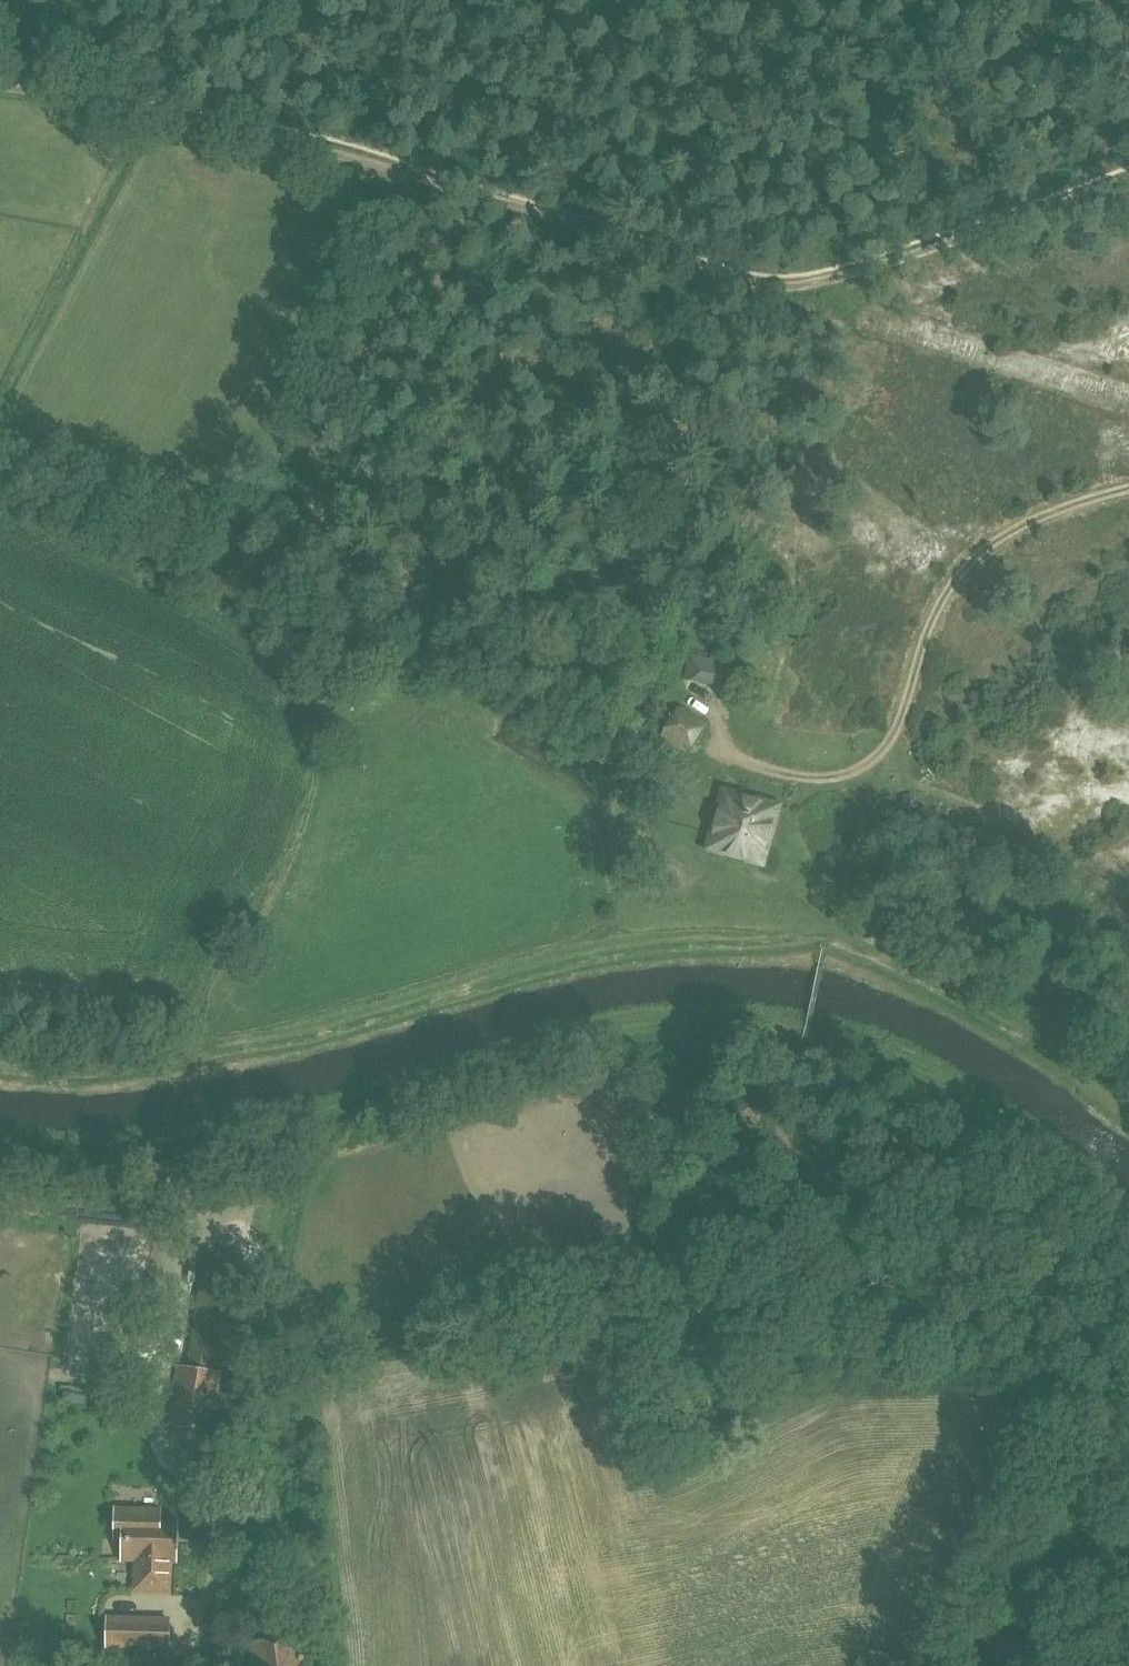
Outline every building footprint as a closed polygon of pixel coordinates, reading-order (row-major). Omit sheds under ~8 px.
[(727,686),(731,663),(690,655),(685,678),(727,686)] [(703,724),(680,709),(663,733),(687,749),(703,724)] [(713,831),(727,835),(727,838),(751,845),(758,818),(773,822),(777,806),(724,791),(713,831)] [(247,1258),(205,1252),(188,1367),(178,1365),(169,1424),(212,1431),(220,1371),(212,1370),(214,1357),(232,1360),(247,1258)] [(170,1590),(170,1561),(176,1561),(177,1521),(160,1520),(160,1510),(116,1509),(115,1538),(123,1538),(123,1560),(136,1560),(135,1589),(170,1590)] [(169,1619),(108,1618),(107,1647),(168,1648),(169,1619)] [(299,1643),(302,1643),(301,1634),(247,1642),(250,1665),(302,1665),(299,1643)]
